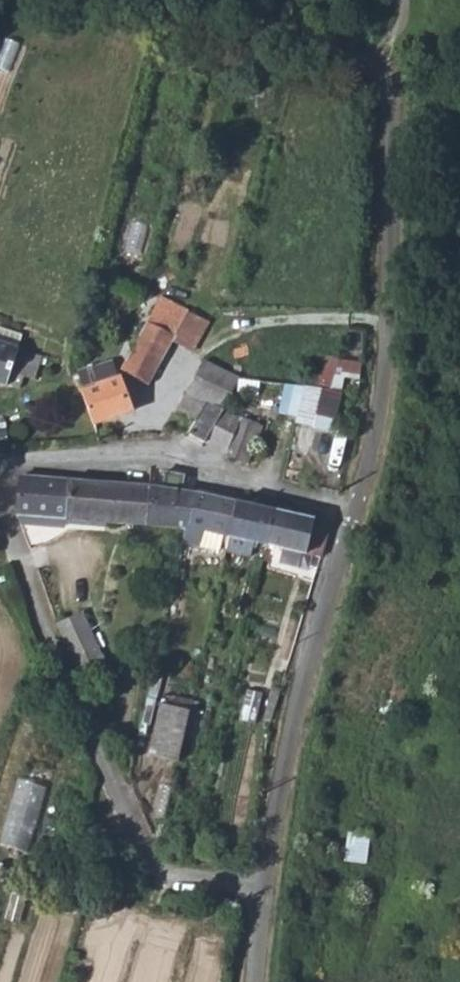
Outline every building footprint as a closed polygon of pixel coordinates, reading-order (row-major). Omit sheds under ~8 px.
[(173,340),(192,351),(208,323),(160,298),(119,371),(147,386),(173,340)] [(0,328),(0,343),(14,348),(19,334),(0,328)] [(39,357),(16,349),(16,348),(14,348),(0,343),(0,384),(4,385),(4,384),(19,389),(23,377),(33,380),(39,357)] [(314,389),(328,391),(333,377),(338,358),(325,355),(316,381),(314,389)] [(342,378),(357,380),(360,363),(338,358),(333,377),(342,378)] [(79,390),(91,425),(129,412),(118,378),(115,379),(109,361),(76,372),(82,389),(79,390)] [(177,412),(195,422),(206,402),(220,410),(223,412),(228,401),(236,384),(238,381),(238,378),(203,362),(187,396),(177,412)] [(303,387),(314,389),(316,381),(240,374),(238,378),(238,381),(284,385),(303,387)] [(328,391),(339,394),(342,378),(333,377),(328,391)] [(236,392),(281,396),(284,385),(238,381),(236,384),(236,392)] [(276,413),(295,419),(303,387),(284,385),(281,396),(276,413)] [(339,394),(328,391),(314,389),(303,387),(295,419),(294,425),(330,433),(339,394)] [(241,407),(252,411),(256,404),(245,399),(241,407)] [(223,412),(233,417),(238,406),(228,401),(223,412)] [(206,402),(195,422),(188,434),(203,442),(220,410),(206,402)] [(245,463),(256,437),(261,427),(250,422),(254,412),(252,411),(241,407),(238,406),(233,417),(241,421),(223,454),(245,463)] [(220,410),(203,442),(223,454),(241,421),(233,417),(223,412),(220,410)] [(256,437),(266,441),(271,431),(261,427),(256,437)] [(181,491),(184,476),(163,471),(161,488),(147,487),(145,525),(183,528),(191,493),(181,491)] [(147,487),(19,475),(16,514),(64,518),(145,525),(147,487)] [(180,542),(197,545),(201,531),(220,536),(217,550),(225,551),(236,503),(191,493),(183,528),(180,542)] [(244,504),(255,507),(256,500),(246,498),(244,504)] [(250,542),(266,546),(275,511),(255,507),(244,504),(236,503),(225,551),(247,557),(250,542)] [(300,553),(311,555),(320,558),(328,525),(325,522),(275,511),(266,546),(280,549),(277,563),(296,567),(300,553)] [(20,526),(63,529),(64,518),(16,514),(20,526)] [(197,545),(217,550),(220,536),(201,531),(197,545)] [(296,567),(306,570),(311,555),(300,553),(296,567)] [(82,611),(55,624),(83,684),(87,682),(109,673),(82,611)] [(150,686),(160,688),(162,677),(152,676),(150,686)] [(266,707),(274,710),(277,695),(270,693),(266,707)] [(148,755),(177,761),(188,710),(160,705),(148,755)] [(35,853),(48,773),(17,768),(4,848),(35,853)] [(346,858),(367,861),(372,832),(350,829),(346,858)]
